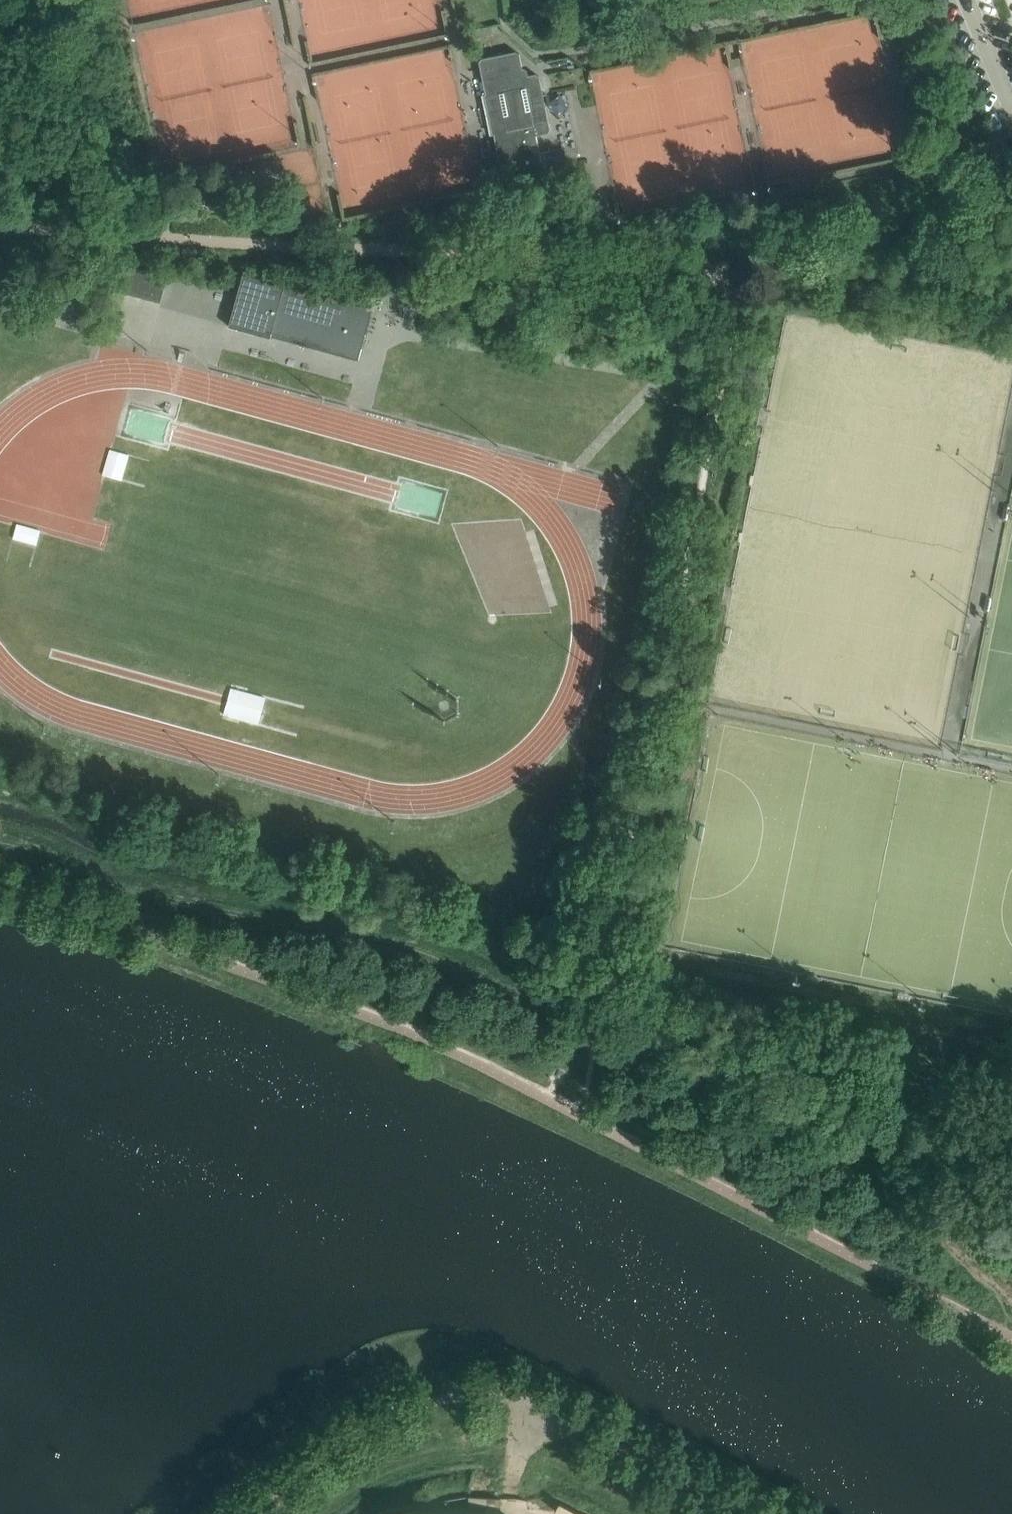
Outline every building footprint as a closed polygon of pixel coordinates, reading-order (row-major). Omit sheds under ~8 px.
[(550,128),(539,75),(536,73),(524,75),(520,53),(516,50),(481,57),(479,61),(486,93),(484,93),(492,134),(494,133),(500,165),(504,167),(539,160),(541,156),(536,134),(548,132),(550,128)] [(161,301),(168,275),(123,263),(116,290),(161,301)] [(359,359),(372,308),(243,273),(229,325),(271,337),(271,335),(359,359)] [(501,1497),(469,1495),(468,1504),(486,1505),(485,1513),(500,1513),(501,1497)]
